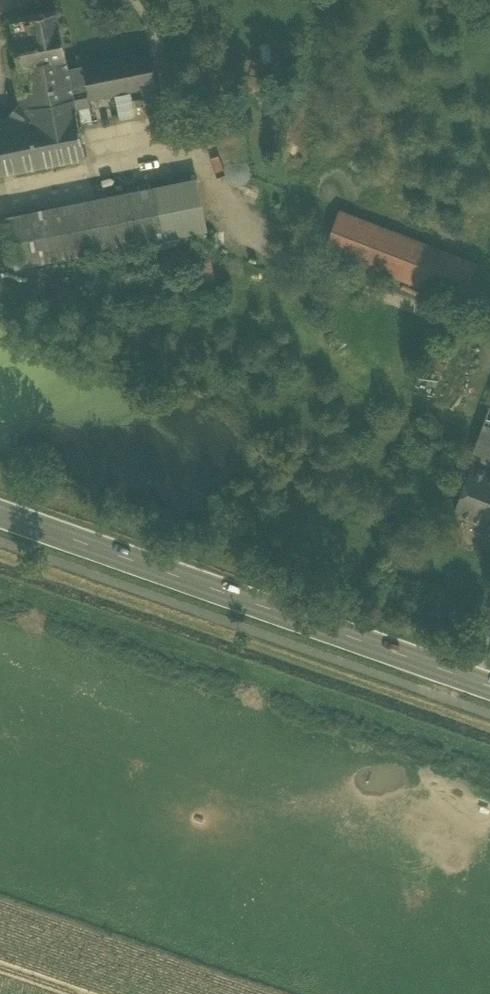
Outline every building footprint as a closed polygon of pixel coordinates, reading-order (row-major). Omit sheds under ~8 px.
[(19,66),(20,65),(65,56),(66,56),(60,25),(59,25),(56,9),(25,16),(11,19),(14,34),(13,34),(19,66)] [(88,87),(90,97),(157,84),(150,51),(83,64),(83,66),(68,69),(72,90),(88,87)] [(65,56),(20,65),(28,106),(18,121),(0,124),(0,173),(86,156),(72,90),(68,69),(65,56)] [(197,179),(153,188),(162,237),(207,228),(197,179)] [(5,217),(15,266),(162,237),(153,188),(5,217)] [(326,249),(460,301),(475,264),(340,211),(326,249)] [(473,464),(489,471),(489,417),(473,464)] [(489,524),(489,471),(473,464),(455,511),(489,524)]
